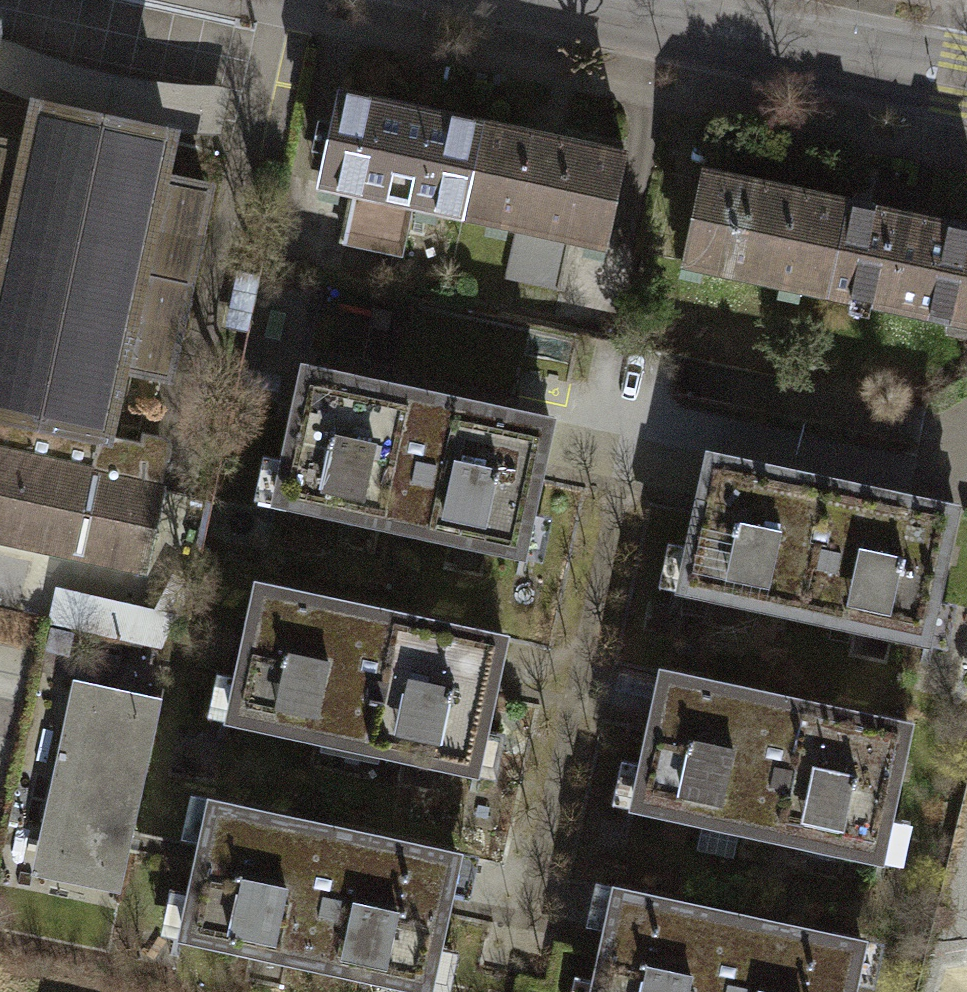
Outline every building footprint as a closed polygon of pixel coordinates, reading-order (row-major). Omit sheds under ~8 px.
[(167,132),(221,133),(230,88),(219,85),(174,83),(114,73),(60,58),(15,41),(0,38),(0,88),(37,104),(75,111),(78,115),(83,93),(134,104),(129,126),(133,124),(167,132)] [(37,106),(28,149),(0,143),(0,411),(105,434),(121,363),(167,373),(176,329),(184,331),(191,298),(182,296),(189,264),(199,266),(206,233),(197,231),(206,187),(160,177),(169,135),(129,126),(134,104),(83,93),(78,115),(37,106)] [(355,189),(414,202),(463,213),(482,123),(340,93),(321,182),(355,189)] [(517,224),(572,236),(605,243),(625,153),(482,123),(463,213),(517,224)] [(825,291),(844,200),(702,170),(683,260),(825,291)] [(402,255),(414,202),(355,189),(344,243),(402,255)] [(844,200),(825,291),(966,321),(966,227),(844,200)] [(560,289),(572,236),(517,224),(506,277),(560,289)] [(550,418),(305,366),(277,498),(522,551),(550,418)] [(151,455),(150,448),(144,442),(105,434),(0,411),(0,536),(143,567),(167,459),(151,455)] [(955,505),(710,453),(681,585),(926,638),(955,505)] [(57,586),(49,623),(160,647),(174,619),(157,616),(173,584),(191,587),(194,582),(171,578),(155,607),(57,586)] [(503,636),(259,583),(230,715),(475,768),(503,636)] [(191,587),(173,584),(157,616),(174,619),(191,587)] [(908,723),(663,670),(635,802),(880,855),(908,723)] [(163,701),(74,682),(31,877),(120,894),(163,701)] [(456,852),(212,800),(183,932),(427,985),(456,852)] [(616,887),(594,991),(850,991),(861,939),(616,887)]
